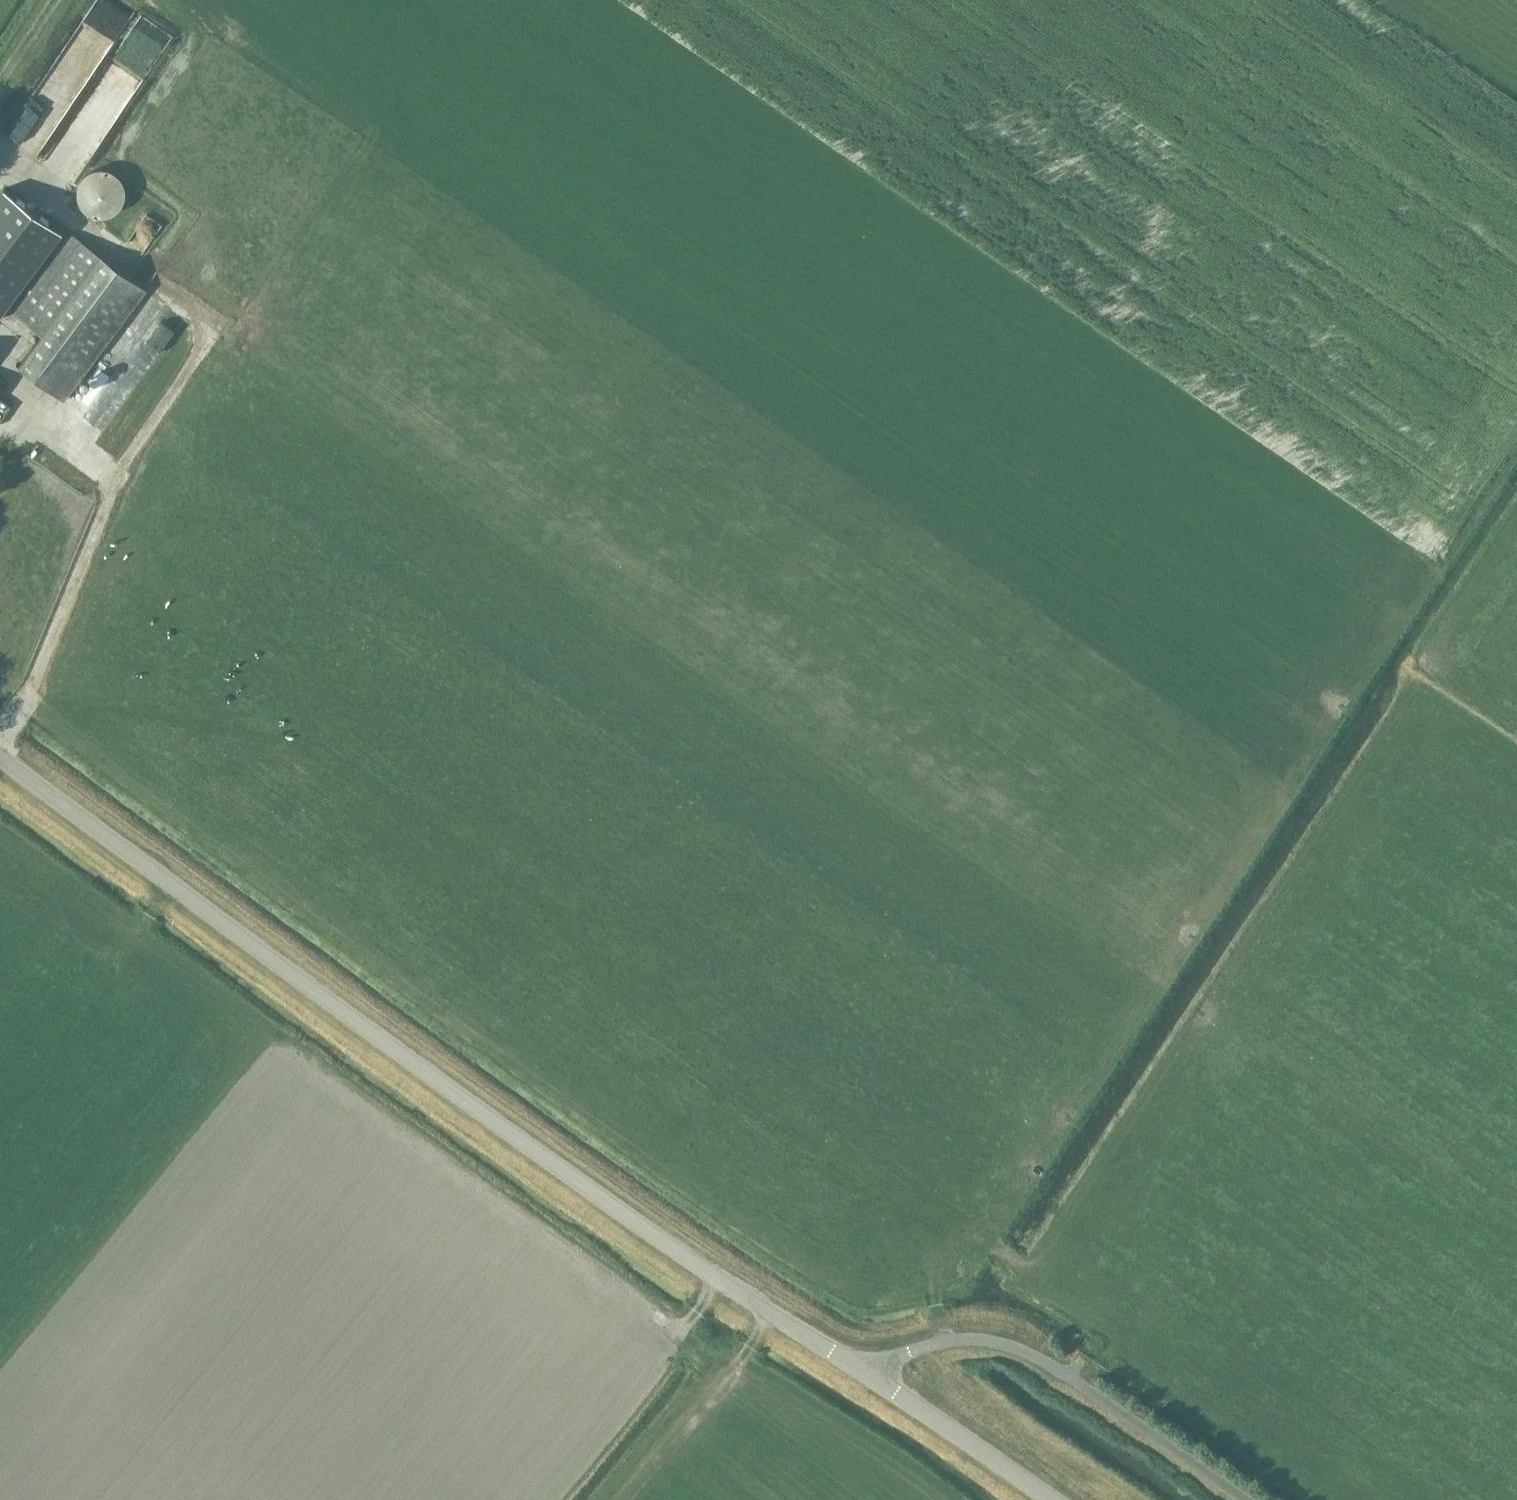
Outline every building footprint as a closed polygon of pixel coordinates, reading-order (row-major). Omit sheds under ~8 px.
[(106,172),(104,172),(99,171),(95,172),(91,173),(89,174),(86,177),(83,180),(82,181),(79,185),(78,189),(77,191),(77,195),(77,197),(78,201),(79,205),(80,207),(82,210),(84,212),(87,215),(90,217),(94,218),(98,219),(103,219),(105,219),(107,219),(111,217),(114,215),(118,213),(120,210),(123,206),(123,204),(125,200),(125,198),(125,194),(125,192),(124,188),(123,186),(121,182),(118,179),(115,176),(113,175),(110,173),(106,172)] [(62,232),(4,188),(0,193),(0,314),(62,232)] [(64,399),(146,290),(71,233),(12,312),(42,334),(19,365),(64,399)]
